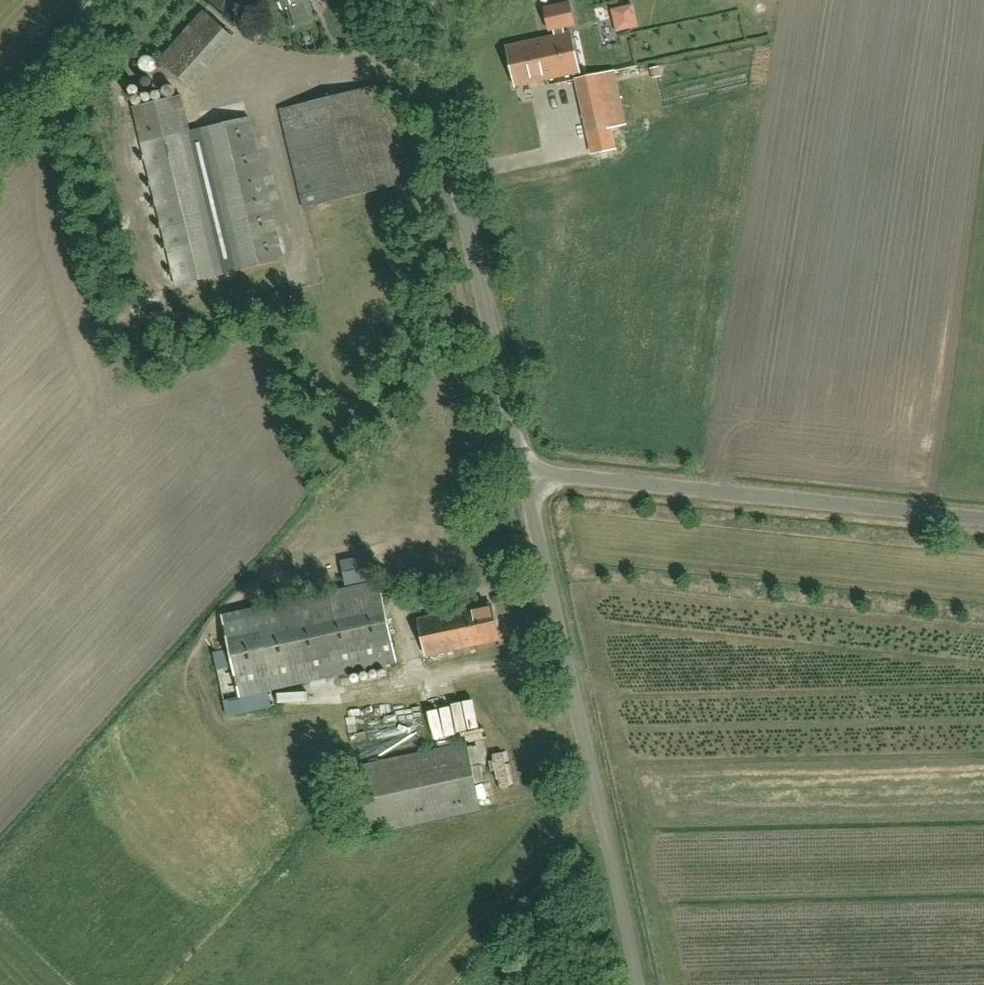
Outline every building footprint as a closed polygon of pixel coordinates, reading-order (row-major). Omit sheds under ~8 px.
[(284,9),(288,7),(289,10),(308,4),(307,1),(309,0),(281,0),(284,9)] [(517,86),(547,80),(580,73),(572,33),(566,34),(565,28),(576,26),(571,3),(546,8),(551,31),(555,30),(556,36),(508,46),(517,86)] [(621,30),(644,24),(638,4),(616,10),(621,30)] [(192,88),(235,39),(202,10),(159,59),(192,88)] [(611,128),(602,85),(599,73),(577,78),(589,132),(611,128)] [(304,209),(402,185),(378,87),(280,110),(304,209)] [(177,287),(285,261),(250,119),(191,133),(182,97),(134,109),(177,287)] [(340,561),(346,587),(378,580),(372,554),(340,561)] [(397,663),(379,582),(222,618),(241,699),(397,663)] [(427,657),(499,641),(491,604),(419,620),(427,657)] [(351,718),(356,745),(373,742),(367,715),(351,718)] [(367,836),(482,809),(467,744),(352,771),(367,836)]
